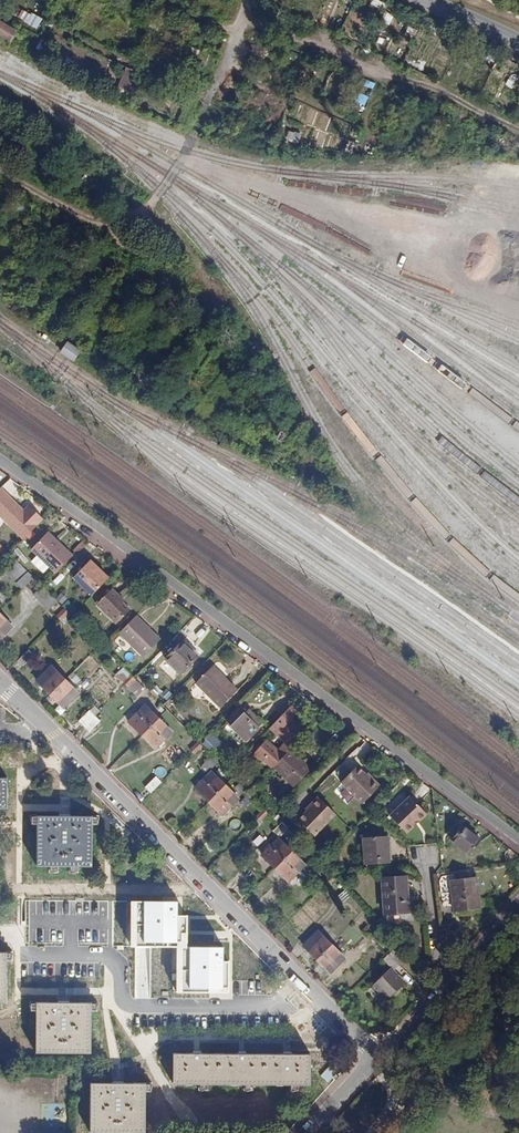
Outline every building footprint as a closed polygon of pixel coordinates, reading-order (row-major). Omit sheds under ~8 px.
[(12,43),(19,31),(0,20),(0,36),(12,43)] [(120,88),(131,89),(134,70),(123,68),(120,88)] [(309,126),(317,110),(302,103),(295,119),(309,126)] [(289,130),(285,139),(299,143),(302,134),(289,130)] [(68,341),(60,352),(74,362),(82,351),(68,341)] [(19,502),(0,483),(0,512),(21,533),(41,514),(28,501),(22,507),(17,504),(19,502)] [(30,546),(54,569),(70,552),(47,529),(30,546)] [(74,574),(80,580),(96,563),(90,557),(74,574)] [(6,569),(18,581),(27,572),(16,560),(6,569)] [(92,592),(109,575),(96,563),(80,580),(92,592)] [(18,581),(15,583),(21,589),(33,577),(27,572),(18,581)] [(123,600),(119,597),(122,594),(113,585),(97,601),(116,620),(129,606),(123,600)] [(33,595),(49,610),(57,602),(42,586),(33,595)] [(63,608),(56,616),(58,619),(66,611),(63,608)] [(145,650),(162,633),(139,610),(122,627),(145,650)] [(61,621),(69,613),(66,611),(58,619),(61,621)] [(11,626),(0,615),(0,638),(11,626)] [(165,660),(180,675),(198,657),(183,641),(165,660)] [(33,656),(28,650),(17,660),(23,666),(33,656)] [(222,675),(224,672),(216,664),(213,666),(222,675)] [(51,666),(36,680),(50,694),(64,680),(51,666)] [(206,691),(222,675),(213,666),(198,682),(206,691)] [(144,683),(152,676),(143,668),(136,675),(144,683)] [(130,675),(122,683),(125,685),(132,677),(130,675)] [(206,691),(222,706),(240,688),(228,676),(225,678),(222,675),(206,691)] [(127,687),(135,680),(132,677),(125,685),(127,687)] [(63,708),(78,693),(64,680),(50,694),(63,708)] [(144,706),(129,722),(142,735),(158,719),(144,706)] [(89,710),(78,721),(84,727),(95,716),(89,710)] [(261,725),(253,717),(254,716),(247,710),(241,715),(237,711),(226,722),(245,741),(261,725)] [(265,721),(257,713),(254,716),(253,717),(261,725),(265,721)] [(89,732),(100,721),(95,716),(84,727),(89,732)] [(156,748),(171,732),(158,719),(142,735),(156,748)] [(292,749),(289,747),(302,734),(286,719),(273,732),(286,744),(279,752),(267,741),(254,754),(270,769),(271,770),(273,768),(292,749)] [(205,740),(215,750),(221,744),(212,734),(205,740)] [(188,749),(191,752),(199,744),(196,741),(188,749)] [(194,755),(202,747),(199,744),(191,752),(194,755)] [(293,788),(311,769),(292,749),(273,768),(293,788)] [(236,770),(247,780),(254,773),(243,763),(236,770)] [(368,779),(354,766),(338,783),(361,803),(378,785),(370,777),(368,779)] [(211,772),(195,788),(208,802),(225,785),(211,772)] [(156,777),(144,787),(150,794),(161,782),(156,777)] [(258,791),(262,787),(257,783),(254,787),(258,791)] [(222,815),(238,799),(225,785),(208,802),(222,815)] [(306,804),(308,806),(294,820),(311,836),(332,814),(314,796),(306,804)] [(428,815),(411,797),(390,816),(408,834),(428,815)] [(263,808),(255,816),(258,818),(265,811),(263,808)] [(261,821),(268,814),(265,811),(258,818),(261,821)] [(38,867),(92,867),(92,818),(38,817),(38,867)] [(279,837),(289,828),(283,822),(273,831),(279,837)] [(449,841),(468,856),(481,840),(462,825),(449,841)] [(362,839),(364,865),(390,863),(388,837),(362,839)] [(278,839),(261,855),(274,868),(282,860),(291,851),(278,839)] [(274,868),(288,881),(297,873),(305,865),(291,851),(282,860),(274,868)] [(312,858),(305,865),(297,873),(306,882),(321,866),(312,858)] [(329,874),(321,882),(324,885),(332,877),(329,874)] [(385,914),(409,912),(406,876),(381,878),(385,914)] [(335,880),(332,877),(324,885),(327,888),(335,880)] [(480,909),(476,877),(450,880),(454,912),(480,909)] [(339,901),(350,890),(344,885),(334,895),(339,901)] [(177,901),(132,901),(131,946),(178,946),(178,992),(223,992),(223,947),(189,947),(189,913),(177,913),(177,901)] [(317,931),(303,946),(316,959),(323,952),(331,945),(317,931)] [(396,941),(388,949),(391,952),(398,944),(396,941)] [(398,944),(391,952),(383,960),(390,967),(372,986),(386,1000),(404,982),(394,971),(409,955),(398,944)] [(331,945),(323,952),(316,959),(330,973),(344,958),(331,945)] [(37,1053),(90,1053),(91,1003),(37,1003),(37,1053)] [(310,1085),(310,1056),(174,1055),(174,1084),(310,1085)] [(145,1084),(91,1084),(91,1132),(145,1132),(145,1084)]
